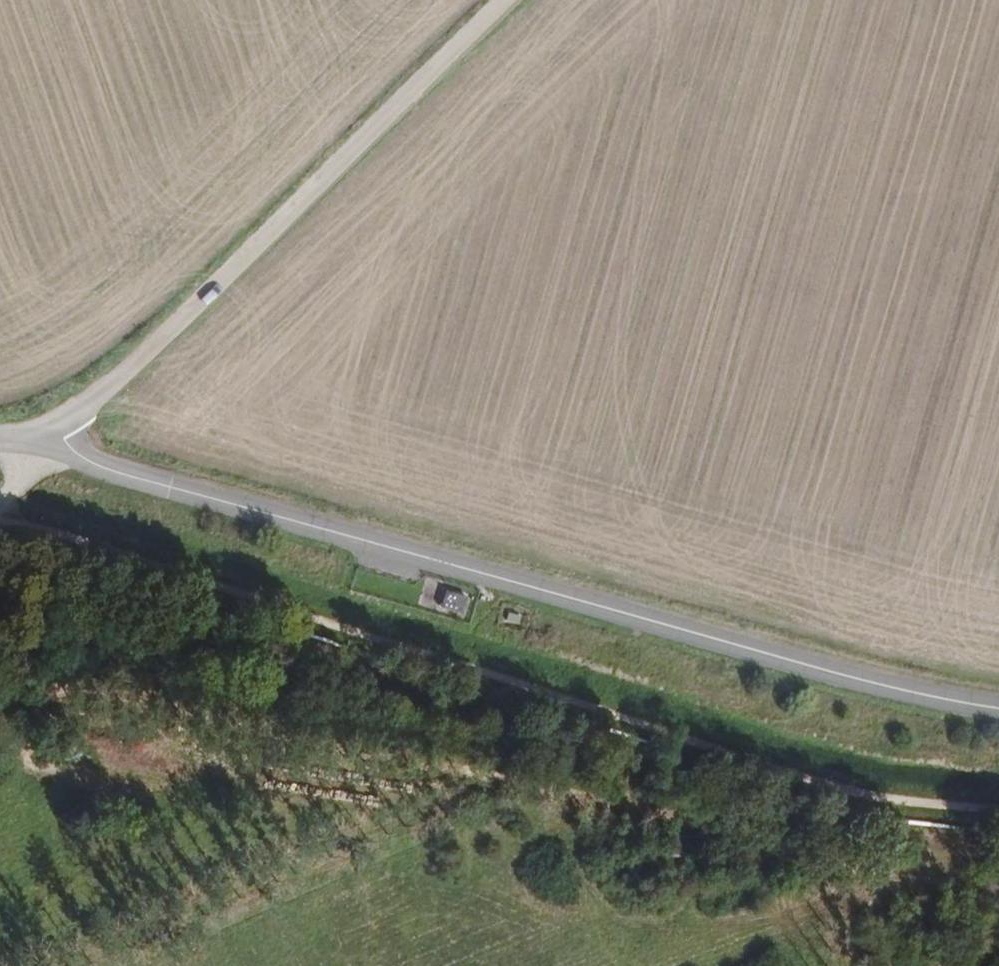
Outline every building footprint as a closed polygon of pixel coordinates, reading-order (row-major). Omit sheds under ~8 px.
[(460,594),(437,587),(431,606),(455,613),(460,594)]
